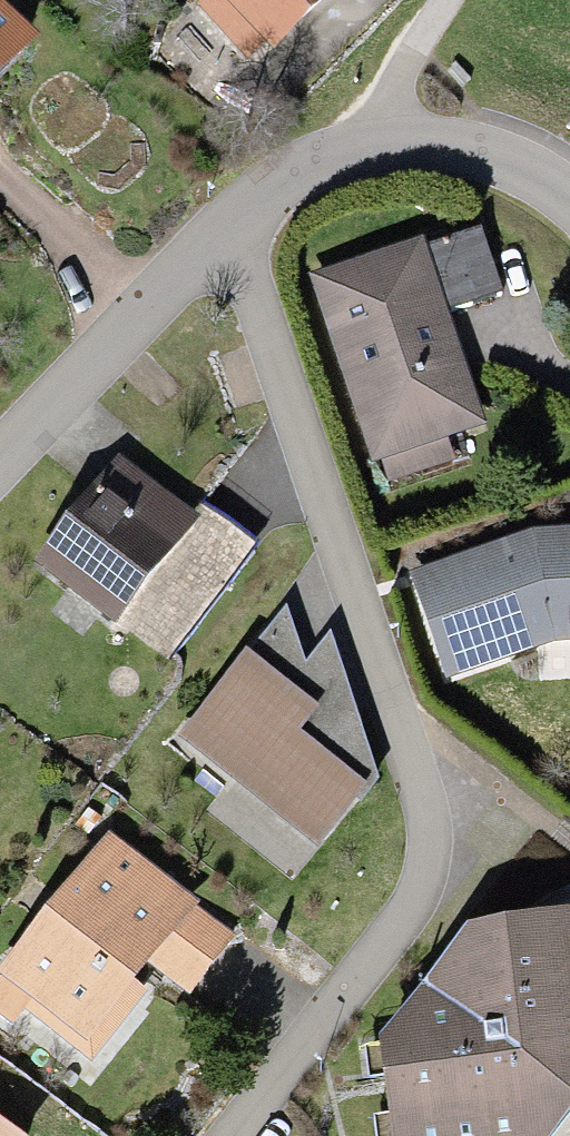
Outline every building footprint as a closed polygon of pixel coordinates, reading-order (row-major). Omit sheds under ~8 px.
[(18,0),(0,0),(0,20),(18,0)] [(259,59),(328,0),(209,0),(259,59)] [(482,224),(319,278),(377,453),(479,420),(442,309),(503,289),(482,224)] [(115,464),(32,553),(119,635),(202,546),(115,464)] [(416,575),(449,671),(555,635),(569,633),(569,529),(535,533),(416,575)] [(278,659),(210,746),(348,854),(395,795),(334,747),(355,720),(278,659)] [(0,1011),(0,1016),(91,1081),(160,985),(191,1007),(241,937),(117,848),(0,1011)] [(400,1135),(526,1135),(540,1135),(569,1092),(569,918),(473,930),(389,1036),(400,1135)] [(0,1124),(0,1135),(16,1135),(0,1124)]
